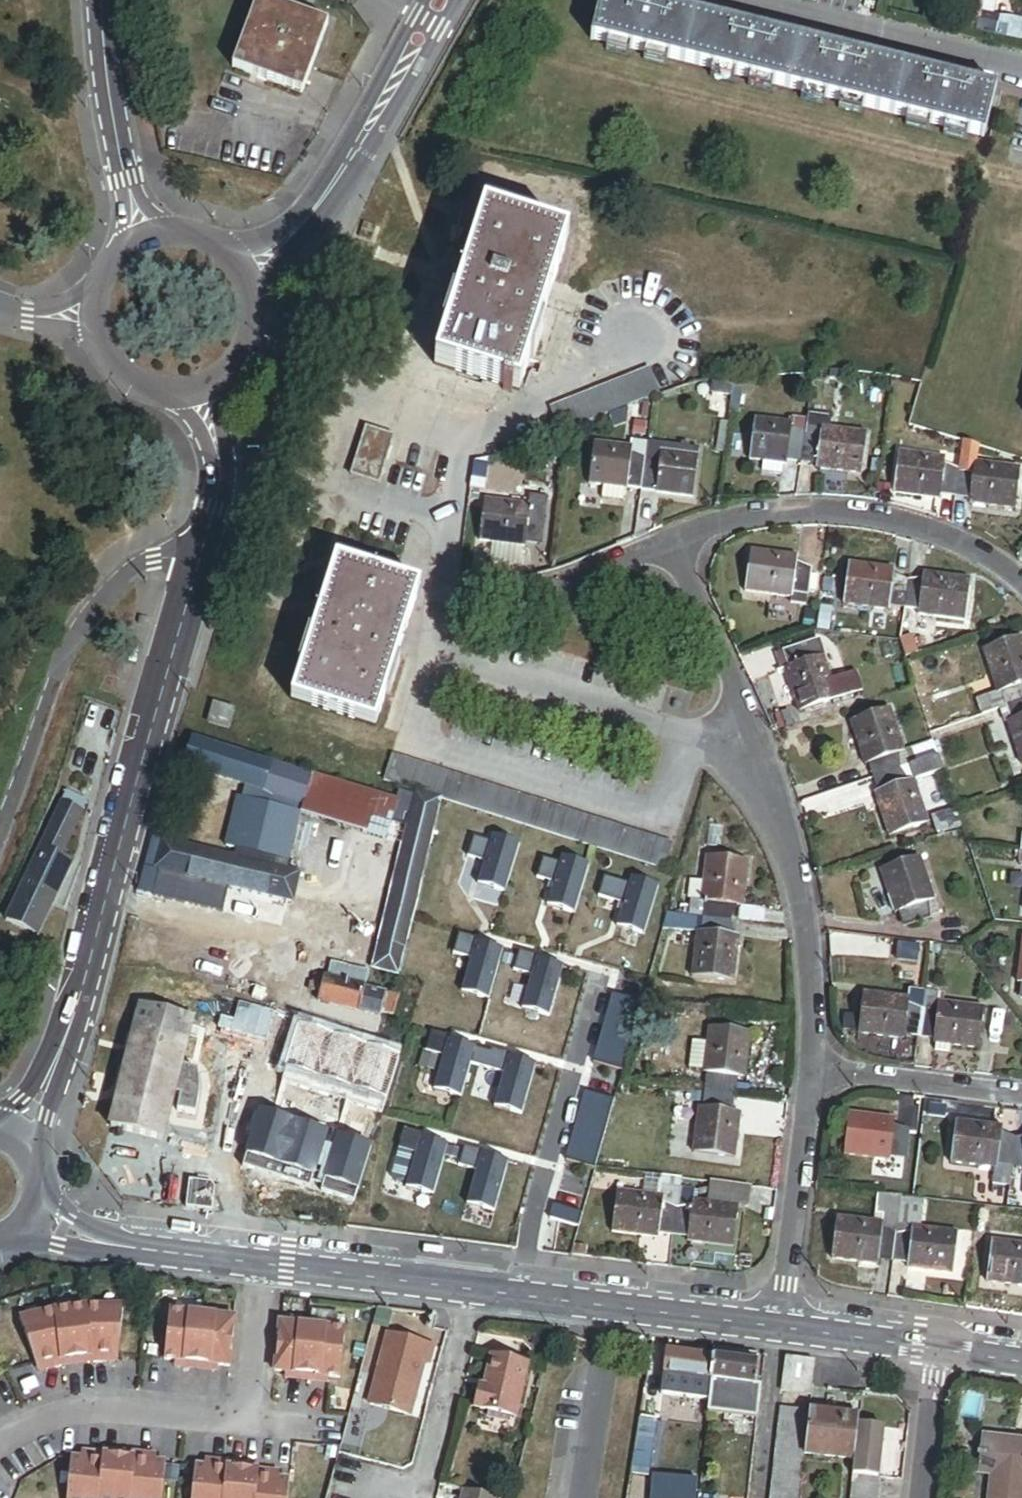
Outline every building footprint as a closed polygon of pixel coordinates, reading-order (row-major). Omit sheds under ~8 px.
[(618,0),(601,0),(591,43),(983,139),(995,92),(618,0)] [(955,28),(974,33),(978,16),(982,0),(962,0),(955,28)] [(978,16),(994,19),(998,0),(982,0),(978,16)] [(259,3),(233,73),(303,98),(329,29),(259,3)] [(978,16),(974,33),(994,37),(996,27),(997,22),(993,21),(994,19),(978,16)] [(1012,23),(1010,30),(996,27),(994,37),(1021,44),(1021,26),(1012,23)] [(457,299),(446,335),(435,368),(519,394),(529,361),(540,327),(567,239),(483,213),(457,299)] [(441,333),(446,335),(457,299),(452,298),(441,333)] [(540,327),(529,361),(535,363),(546,329),(540,327)] [(732,385),(731,399),(745,400),(747,382),(733,380),(732,385)] [(712,397),(731,399),(732,385),(713,383),(712,397)] [(808,410),(807,418),(805,434),(818,436),(820,425),(828,426),(830,413),(808,410)] [(805,434),(807,418),(792,416),(791,421),(790,432),(805,434)] [(802,459),(805,434),(790,432),(791,421),(754,417),(748,460),(766,462),(782,464),(787,464),(787,457),(802,459)] [(727,424),(721,423),(717,453),(723,454),(727,424)] [(818,436),(805,434),(802,459),(816,460),(815,467),(851,472),(856,430),(828,426),(820,425),(818,436)] [(379,489),(395,440),(366,431),(350,480),(379,489)] [(644,462),(646,443),(632,442),(631,449),(630,460),(644,462)] [(697,449),(646,443),(644,462),(658,463),(659,453),(696,457),(697,449)] [(641,484),(644,462),(630,460),(631,449),(593,445),(588,486),(603,488),(624,490),(627,490),(628,483),(641,484)] [(658,463),(644,462),(641,484),(655,486),(655,494),(691,498),(696,457),(659,453),(658,463)] [(953,495),(955,472),(940,470),(942,458),(895,453),(891,494),(937,499),(937,494),(953,495)] [(781,475),(782,464),(766,462),(765,473),(781,475)] [(972,474),(955,472),(953,495),(968,497),(968,504),(1012,509),(1017,467),(973,462),(972,474)] [(627,490),(640,492),(641,484),(628,483),(627,490)] [(641,484),(640,492),(655,494),(655,486),(641,484)] [(624,490),(603,488),(601,501),(623,504),(624,490)] [(530,496),(529,504),(545,506),(546,498),(530,496)] [(528,516),(529,504),(482,498),(477,540),(522,546),(523,540),(540,542),(543,518),(528,516)] [(545,506),(529,504),(528,516),(543,518),(545,506)] [(792,591),(803,592),(804,592),(807,571),(794,569),(796,558),(747,552),(742,593),(791,599),(792,591)] [(334,564),(312,635),(302,669),(291,702),(375,728),(386,695),(396,662),(418,591),(334,564)] [(885,607),(902,609),(906,580),(890,578),(891,570),(845,565),(840,606),(885,612),(885,607)] [(906,580),(902,609),(915,611),(914,616),(960,621),(965,579),(921,574),(921,582),(906,580)] [(802,606),(803,592),(792,591),(791,599),(791,605),(802,606)] [(302,669),(312,635),(307,633),(296,667),(302,669)] [(1021,701),(1021,643),(1020,637),(980,650),(994,692),(1000,690),(1006,706),(1021,701)] [(805,643),(782,651),(787,665),(781,667),(796,709),(835,695),(828,677),(820,653),(810,657),(805,643)] [(787,665),(782,651),(772,654),(777,669),(781,667),(787,665)] [(402,664),(396,662),(386,695),(391,697),(402,664)] [(828,677),(835,695),(853,689),(847,671),(828,677)] [(973,699),(979,715),(994,710),(1006,706),(1000,690),(994,692),(973,699)] [(1006,706),(1011,721),(1005,723),(1019,767),(1021,766),(1021,701),(1006,706)] [(875,777),(898,769),(892,753),(904,749),(890,706),(848,720),(863,763),(869,761),(875,777)] [(1006,706),(994,710),(999,725),(1005,723),(1011,721),(1006,706)] [(239,713),(217,707),(212,726),(233,733),(239,713)] [(775,723),(777,731),(795,725),(792,717),(775,723)] [(937,755),(931,740),(904,749),(892,753),(898,769),(937,755)] [(263,793),(270,767),(193,742),(185,768),(253,791),(263,793)] [(941,768),(937,755),(898,769),(902,782),(913,778),(941,768)] [(393,757),(386,783),(415,792),(441,800),(666,869),(674,843),(393,757)] [(309,779),(270,767),(263,793),(302,806),(309,779)] [(902,782),(898,769),(875,777),(879,790),(873,792),(888,835),(928,821),(913,778),(902,782)] [(393,801),(309,779),(302,806),(299,819),(383,840),(384,838),(387,823),(393,801)] [(236,859),(286,872),(299,819),(302,806),(263,793),(253,791),(236,859)] [(61,804),(81,814),(85,806),(65,796),(61,804)] [(441,807),(411,800),(369,975),(398,982),(441,807)] [(73,831),(81,814),(61,804),(6,922),(38,937),(72,866),(68,864),(59,860),(73,831)] [(387,823),(384,838),(393,840),(396,825),(387,823)] [(403,842),(406,827),(396,825),(393,840),(403,842)] [(490,844),(473,839),(467,861),(484,866),(490,844)] [(236,859),(159,840),(152,871),(288,903),(295,874),(286,872),(236,859)] [(519,850),(492,842),(478,890),(505,898),(519,850)] [(1016,849),(1014,863),(1021,864),(1021,849),(1016,849)] [(878,868),(892,911),(898,909),(903,924),(926,917),(921,902),(932,898),(918,855),(878,868)] [(704,917),(728,920),(730,906),(740,906),(744,860),(704,856),(699,901),(705,902),(704,917)] [(562,864),(544,859),(539,881),(556,886),(562,864)] [(590,868),(563,861),(550,914),(577,921),(590,868)] [(630,886),(603,879),(598,898),(625,905),(630,886)] [(658,888),(631,882),(618,935),(645,941),(658,888)] [(690,915),(704,917),(705,902),(699,901),(692,900),(690,915)] [(690,915),(667,913),(663,928),(695,931),(702,932),(704,917),(690,915)] [(727,934),(728,920),(704,917),(702,932),(695,931),(691,977),(732,981),(737,935),(727,934)] [(476,940),(458,936),(453,953),(452,957),(470,962),(476,940)] [(918,948),(898,946),(896,961),(916,963),(918,948)] [(501,954),(474,948),(461,1001),(488,1007),(501,954)] [(538,958),(521,954),(515,975),(532,980),(538,958)] [(564,969),(537,963),(524,1016),(551,1023),(564,969)] [(920,1010),(922,990),(906,988),(905,997),(903,1008),(920,1010)] [(938,992),(922,990),(920,1010),(917,1034),(932,1036),(932,1041),(976,1046),(980,1005),(937,1000),(938,992)] [(900,1033),(917,1034),(920,1010),(903,1008),(905,997),(861,992),(857,1033),(900,1038),(900,1033)] [(643,1005),(614,996),(593,1063),(622,1072),(643,1005)] [(193,1018),(140,1007),(133,1036),(113,1131),(164,1142),(193,1018)] [(400,1054),(295,1020),(276,1077),(382,1111),(400,1054)] [(711,1074),(708,1093),(731,1096),(734,1077),(744,1078),(749,1033),(708,1028),(706,1042),(703,1070),(703,1073),(711,1074)] [(703,1070),(706,1042),(691,1041),(688,1068),(703,1070)] [(472,1050),(446,1043),(433,1096),(459,1103),(472,1050)] [(535,1066),(509,1060),(496,1113),(522,1119),(535,1066)] [(731,1096),(708,1093),(706,1109),(698,1108),(692,1154),(734,1159),(739,1114),(729,1112),(731,1096)] [(617,1105),(588,1096),(567,1163),(595,1172),(617,1105)] [(310,1189),(330,1132),(263,1109),(243,1166),(310,1189)] [(894,1117),(848,1112),(844,1153),(890,1158),(891,1152),(904,1153),(906,1129),(893,1127),(894,1117)] [(1010,1163),(1013,1139),(998,1137),(999,1127),(951,1121),(946,1163),(994,1169),(995,1162),(1010,1163)] [(356,1202),(373,1146),(336,1135),(319,1190),(356,1202)] [(446,1146),(420,1139),(407,1193),(434,1199),(446,1146)] [(1013,1139),(1010,1163),(1021,1165),(1021,1140),(1013,1139)] [(483,1152),(466,1148),(460,1169),(477,1174),(483,1152)] [(508,1167),(481,1161),(468,1214),(495,1220),(508,1167)] [(992,1184),(1007,1186),(1010,1163),(995,1162),(994,1169),(992,1184)] [(680,1178),(662,1176),(661,1181),(659,1197),(662,1197),(661,1209),(676,1211),(678,1190),(680,1178)] [(661,1181),(648,1179),(646,1195),(659,1197),(661,1181)] [(693,1192),(678,1190),(676,1211),(673,1233),(687,1234),(686,1240),(732,1246),(737,1206),(692,1201),(693,1192)] [(673,1233),(676,1211),(661,1209),(662,1197),(659,1197),(646,1195),(615,1191),(609,1232),(657,1237),(658,1231),(673,1233)] [(898,1195),(876,1192),(873,1211),(882,1212),(881,1223),(879,1233),(894,1235),(896,1212),(898,1195)] [(911,1214),(896,1212),(894,1235),(909,1236),(910,1227),(911,1214)] [(891,1259),(894,1235),(879,1233),(881,1223),(835,1218),(830,1259),(875,1264),(876,1257),(891,1259)] [(909,1236),(894,1235),(891,1259),(905,1260),(904,1268),(949,1273),(955,1232),(910,1227),(909,1236)] [(991,1239),(985,1280),(1021,1284),(1021,1243),(991,1239)] [(46,1371),(63,1369),(62,1362),(93,1358),(94,1365),(110,1363),(109,1356),(119,1356),(121,1308),(86,1304),(54,1308),(20,1321),(37,1366),(46,1364),(46,1371)] [(171,1312),(165,1361),(176,1362),(220,1367),(230,1368),(235,1320),(171,1312)] [(280,1324),(275,1373),(286,1374),(329,1379),(340,1380),(346,1331),(280,1324)] [(410,1415),(424,1362),(429,1363),(433,1347),(387,1334),(369,1404),(410,1415)] [(757,1354),(715,1349),(714,1359),(712,1381),(708,1412),(757,1417),(760,1386),(761,1386),(761,1385),(755,1384),(758,1363),(756,1363),(757,1354)] [(712,1381),(714,1359),(666,1354),(664,1376),(676,1377),(712,1381)] [(515,1418),(527,1364),(491,1356),(484,1387),(480,1386),(475,1409),(515,1418)] [(63,1369),(94,1365),(93,1358),(62,1362),(63,1369)] [(815,1362),(786,1359),(783,1392),(812,1395),(815,1362)] [(219,1374),(220,1367),(176,1362),(175,1369),(219,1374)] [(329,1379),(286,1374),(285,1381),(329,1386),(329,1379)] [(676,1384),(676,1377),(664,1376),(663,1383),(676,1384)] [(645,1383),(616,1379),(597,1497),(627,1497),(645,1383)] [(660,1398),(648,1396),(640,1448),(652,1450),(660,1398)] [(782,1409),(774,1497),(800,1497),(808,1411),(782,1409)] [(810,1412),(806,1452),(855,1457),(859,1424),(859,1417),(810,1412)] [(855,1457),(851,1497),(877,1497),(880,1479),(878,1478),(883,1427),(859,1424),(855,1457)] [(984,1438),(982,1452),(977,1451),(976,1460),(982,1460),(980,1475),(992,1476),(989,1497),(1021,1497),(1021,1443),(984,1438)] [(89,1454),(88,1461),(82,1460),(72,1459),(68,1497),(132,1497),(136,1459),(108,1456),(89,1454)] [(136,1454),(136,1459),(132,1497),(163,1497),(166,1464),(157,1463),(151,1462),(151,1456),(136,1454)] [(196,1467),(193,1497),(223,1497),(226,1470),(227,1465),(212,1464),(211,1469),(205,1468),(196,1467)] [(258,1473),(226,1470),(223,1497),(255,1497),(258,1473)] [(255,1497),(286,1497),(288,1481),(278,1480),(272,1479),(272,1475),(258,1473),(255,1497)]
